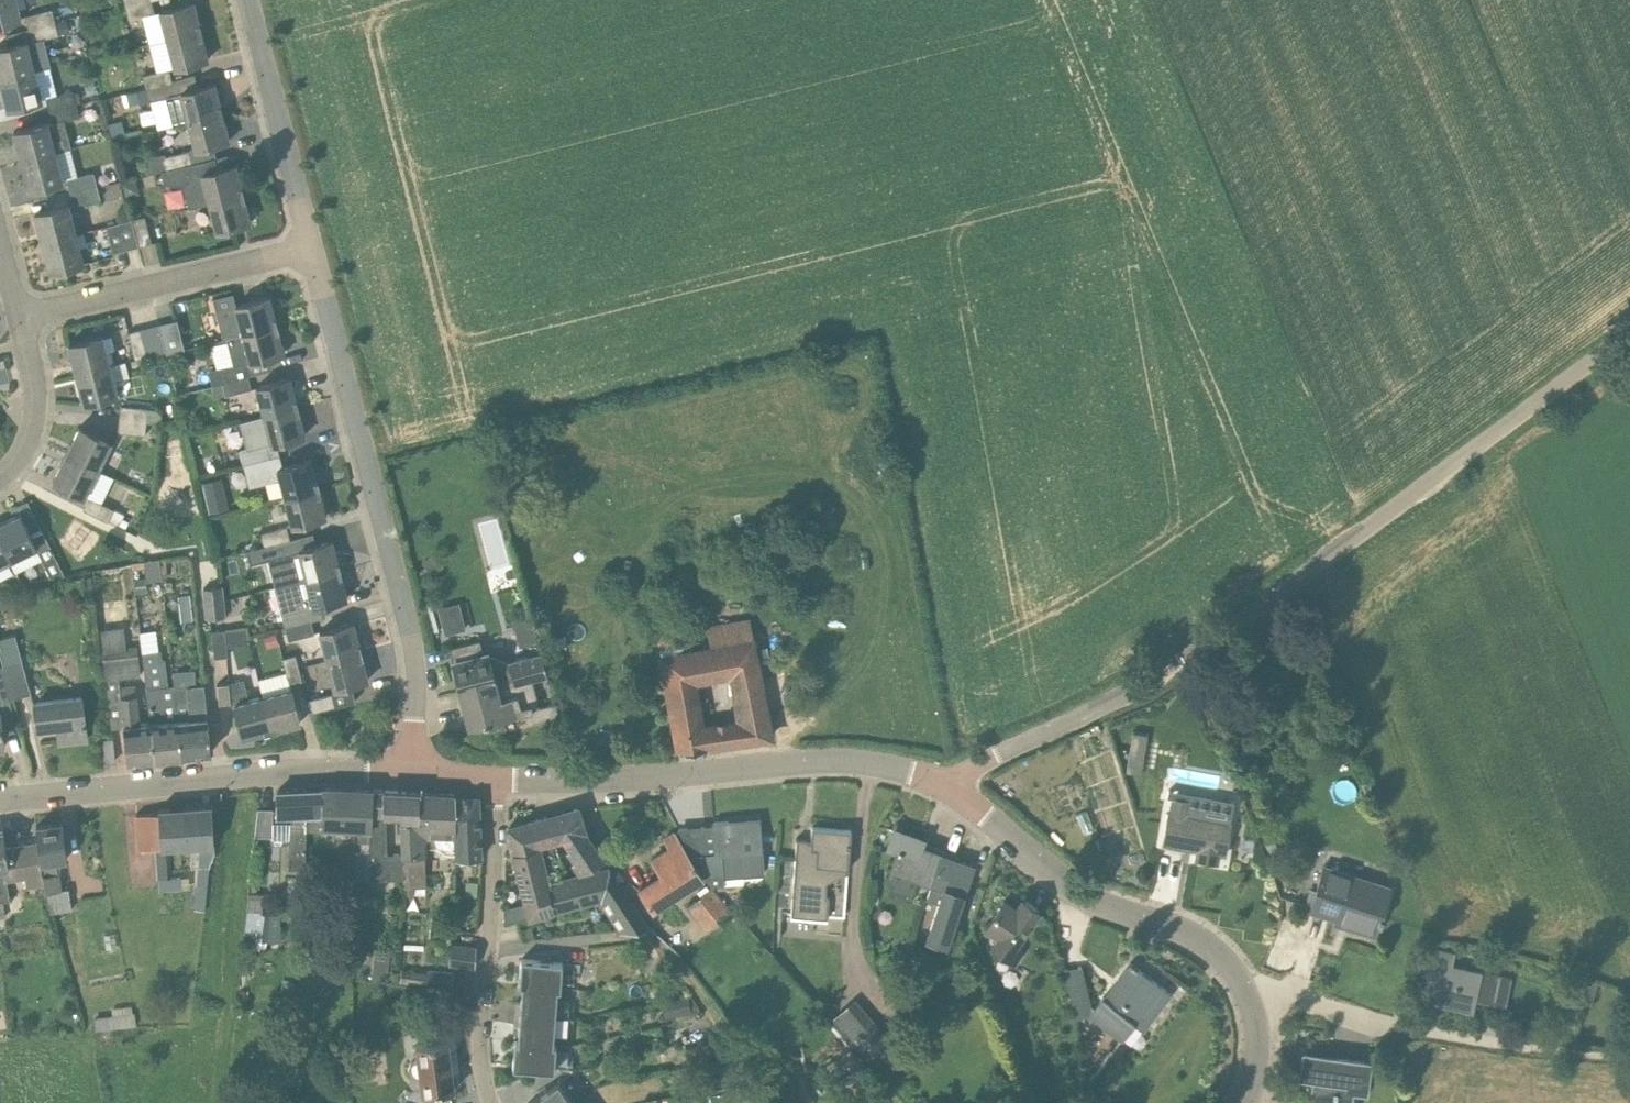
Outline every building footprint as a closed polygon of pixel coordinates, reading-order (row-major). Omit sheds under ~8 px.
[(22,19),(17,0),(0,0),(0,24),(22,19)] [(81,17),(94,14),(91,0),(79,0),(77,1),(81,17)] [(151,1),(126,7),(129,20),(154,14),(151,1)] [(167,40),(202,31),(195,3),(160,12),(167,40)] [(29,29),(56,22),(52,9),(26,16),(29,29)] [(67,20),(56,23),(58,33),(59,36),(70,32),(67,20)] [(56,22),(29,29),(32,41),(0,49),(0,76),(1,80),(35,71),(43,69),(36,42),(59,36),(58,33),(56,23),(56,22)] [(209,60),(202,31),(167,40),(175,69),(209,60)] [(147,89),(173,82),(170,69),(144,76),(147,89)] [(43,100),(35,71),(1,80),(8,109),(43,100)] [(173,82),(147,89),(150,102),(165,98),(173,125),(188,122),(223,113),(216,84),(198,89),(194,76),(173,82)] [(140,104),(150,102),(147,89),(137,91),(137,92),(128,95),(132,107),(140,104)] [(49,111),(76,104),(72,91),(45,97),(49,111)] [(76,104),(49,111),(52,124),(79,117),(76,104)] [(230,141),(223,113),(188,122),(196,150),(230,141)] [(49,123),(14,132),(22,161),(56,152),(49,123)] [(191,151),(165,158),(168,170),(194,164),(191,151)] [(64,182),(56,152),(22,161),(29,190),(64,182)] [(168,170),(165,158),(164,154),(143,160),(148,175),(162,171),(168,170)] [(209,203),(244,194),(237,166),(219,171),(215,158),(194,164),(168,170),(162,171),(164,184),(183,186),(189,208),(209,203)] [(71,191),(97,185),(94,172),(67,179),(71,191)] [(135,194),(137,190),(135,180),(123,183),(126,197),(135,194)] [(101,198),(97,185),(71,191),(74,205),(101,198)] [(244,194),(209,203),(217,232),(251,223),(244,194)] [(77,234),(70,205),(35,214),(43,243),(77,234)] [(145,217),(132,220),(139,247),(152,243),(145,217)] [(139,247),(132,220),(120,223),(127,250),(139,247)] [(114,253),(127,250),(120,223),(107,226),(111,241),(114,253)] [(77,234),(43,243),(50,272),(85,263),(77,234)] [(227,339),(243,334),(278,325),(270,297),(236,306),(233,296),(214,301),(224,339),(227,339)] [(166,351),(180,347),(173,321),(159,325),(166,351)] [(142,329),(150,355),(166,351),(159,325),(159,324),(142,329)] [(278,325),(243,334),(227,339),(228,341),(222,343),(228,367),(208,373),(211,386),(249,376),(245,364),(285,354),(278,325)] [(137,359),(150,355),(142,329),(129,332),(137,359)] [(69,345),(77,374),(111,365),(103,336),(69,345)] [(178,352),(168,354),(170,363),(180,361),(178,352)] [(111,365),(77,374),(84,403),(118,394),(111,365)] [(252,389),(249,376),(211,386),(215,399),(226,396),(252,389)] [(257,388),(264,416),(299,407),(291,379),(257,388)] [(120,419),(148,422),(148,408),(121,406),(120,419)] [(299,407),(264,416),(272,444),(306,435),(299,407)] [(148,408),(148,422),(161,423),(161,415),(156,409),(148,408)] [(148,422),(120,419),(119,432),(146,435),(148,422)] [(80,427),(67,454),(99,470),(112,443),(80,427)] [(241,452),(244,465),(270,458),(266,445),(241,452)] [(99,470),(67,454),(53,482),(85,497),(99,470)] [(280,455),(270,458),(244,465),(249,486),(280,478),(285,497),(320,488),(312,460),(283,468),(280,455)] [(118,482),(110,499),(122,504),(130,487),(118,482)] [(209,517),(226,512),(220,488),(203,493),(209,517)] [(327,517),(320,488),(285,497),(293,526),(327,517)] [(115,525),(121,515),(114,511),(115,510),(90,498),(84,510),(115,525)] [(11,561),(16,572),(42,559),(51,578),(65,575),(43,532),(31,538),(20,514),(0,524),(0,539),(11,561)] [(120,524),(126,528),(130,521),(123,517),(120,524)] [(264,546),(291,539),(287,527),(261,534),(264,546)] [(0,539),(0,566),(11,561),(0,539)] [(294,552),(291,539),(264,546),(268,559),(294,552)] [(306,579),(341,570),(333,541),(299,550),(306,578),(306,579)] [(251,564),(268,559),(264,546),(247,551),(251,564)] [(423,562),(433,574),(444,566),(435,553),(423,562)] [(348,599),(341,570),(306,579),(306,578),(274,587),(282,615),(285,628),(312,621),(322,618),(325,614),(322,605),(348,599)] [(146,578),(136,579),(137,592),(148,591),(146,578)] [(208,619),(210,619),(225,617),(222,587),(204,589),(208,619)] [(190,594),(178,595),(180,615),(192,613),(190,594)] [(439,607),(448,633),(471,626),(462,599),(439,607)] [(519,646),(538,641),(531,615),(513,620),(519,646)] [(661,658),(696,652),(692,634),(690,634),(686,617),(654,623),(661,658)] [(710,649),(752,642),(748,618),(706,625),(710,649)] [(315,634),(312,621),(285,628),(288,641),(315,634)] [(320,632),(327,661),(362,652),(354,623),(320,632)] [(151,722),(139,724),(136,695),(135,685),(120,686),(119,678),(140,676),(137,646),(126,647),(124,627),(100,630),(102,650),(105,678),(111,728),(124,726),(128,760),(155,758),(151,723),(151,722)] [(242,641),(241,630),(225,631),(225,630),(212,632),(215,658),(228,657),(227,643),(242,641)] [(275,633),(267,636),(271,649),(279,646),(275,633)] [(22,660),(15,635),(0,639),(0,660),(1,666),(22,660)] [(449,649),(461,695),(548,673),(542,653),(509,662),(489,653),(489,650),(482,652),(480,641),(449,649)] [(696,652),(661,658),(676,727),(680,753),(705,749),(691,680),(733,673),(742,717),(727,720),(732,744),(772,738),(767,712),(752,642),(710,649),(696,652)] [(178,715),(176,702),(175,688),(174,688),(174,686),(168,686),(165,659),(162,659),(161,651),(141,653),(147,687),(150,718),(151,722),(151,723),(155,758),(184,755),(180,720),(178,720),(178,715)] [(362,652),(327,661),(336,693),(310,700),(314,712),(356,701),(352,685),(369,680),(362,652)] [(290,684),(302,681),(295,656),(283,659),(290,684)] [(22,660),(1,666),(0,667),(0,668),(2,672),(10,699),(31,693),(28,683),(22,660)] [(5,747),(2,726),(17,724),(9,699),(10,699),(2,672),(0,668),(0,748),(5,747)] [(548,673),(461,695),(469,727),(533,711),(535,722),(559,715),(556,702),(539,706),(532,680),(548,676),(548,673)] [(88,739),(83,698),(80,678),(28,683),(31,693),(36,704),(38,725),(58,723),(60,742),(88,739)] [(230,693),(229,683),(218,684),(220,704),(230,703),(230,693)] [(212,752),(208,713),(205,685),(188,687),(175,688),(176,702),(178,715),(178,720),(180,720),(184,755),(212,752)] [(292,689),(263,697),(272,731),(301,724),(292,689)] [(248,701),(246,690),(230,693),(230,703),(231,705),(235,704),(244,738),(272,731),(263,697),(248,701)] [(1134,729),(1130,770),(1146,771),(1151,731),(1134,729)] [(102,763),(116,761),(113,739),(100,741),(102,763)] [(371,853),(371,842),(374,790),(323,788),(306,789),(307,831),(322,832),(322,826),(359,828),(359,842),(360,842),(369,842),(369,853),(371,853)] [(307,831),(306,789),(278,791),(278,816),(278,821),(291,821),(290,869),(306,869),(307,831)] [(388,853),(386,814),(386,791),(374,790),(371,842),(371,853),(371,857),(369,879),(389,879),(404,879),(404,853),(388,853)] [(421,792),(386,791),(386,814),(401,814),(404,853),(427,853),(427,849),(426,835),(421,792)] [(456,794),(421,792),(426,835),(427,849),(436,848),(448,855),(458,854),(457,834),(455,799),(456,794)] [(458,799),(455,799),(457,834),(458,854),(458,859),(482,858),(479,798),(458,799)] [(1204,815),(1206,805),(1173,800),(1171,811),(1170,811),(1164,844),(1198,850),(1197,859),(1218,863),(1220,854),(1225,855),(1232,820),(1204,815)] [(215,844),(213,806),(159,810),(159,813),(137,815),(140,850),(156,849),(164,848),(200,845),(215,844)] [(273,837),(274,810),(258,809),(255,837),(273,837)] [(507,829),(513,851),(540,846),(549,879),(561,876),(558,869),(562,867),(555,842),(563,839),(569,847),(565,850),(573,860),(571,862),(579,872),(605,857),(583,825),(578,809),(507,829)] [(730,828),(729,822),(714,823),(717,852),(696,854),(705,876),(712,885),(743,883),(743,885),(764,884),(764,874),(759,825),(730,828)] [(45,884),(46,892),(50,913),(71,909),(68,889),(61,890),(57,865),(53,865),(52,861),(68,859),(63,823),(37,827),(39,844),(45,884)] [(845,917),(851,831),(813,829),(813,841),(798,840),(792,913),(845,917)] [(5,899),(10,898),(6,880),(25,877),(26,887),(45,884),(39,844),(7,848),(4,831),(0,832),(0,918),(7,917),(5,899)] [(933,885),(943,856),(922,849),(924,842),(896,832),(889,849),(899,853),(889,882),(893,883),(889,894),(910,901),(917,880),(931,884),(933,885)] [(652,909),(704,876),(676,833),(665,840),(670,849),(652,860),(662,875),(640,889),(652,909)] [(1271,840),(1263,845),(1270,856),(1278,851),(1271,840)] [(371,857),(371,853),(369,853),(369,842),(360,842),(359,853),(356,852),(354,879),(369,879),(371,857)] [(215,844),(200,845),(200,850),(190,850),(190,867),(198,867),(195,892),(190,892),(189,905),(194,905),(194,909),(205,910),(209,867),(215,852),(215,844)] [(527,903),(518,911),(521,919),(554,909),(557,909),(549,879),(540,846),(513,851),(527,903)] [(167,878),(164,848),(156,849),(159,890),(181,888),(191,887),(190,876),(167,878)] [(404,853),(404,879),(405,879),(405,887),(427,886),(427,853),(404,853)] [(964,896),(974,867),(943,856),(933,885),(931,884),(925,899),(940,904),(928,940),(946,946),(963,896),(964,896)] [(549,879),(557,909),(598,899),(620,931),(652,927),(645,916),(609,863),(579,872),(561,876),(549,879)] [(1381,924),(1383,917),(1381,916),(1390,888),(1324,867),(1311,907),(1354,921),(1352,928),(1375,935),(1379,923),(1381,924)] [(478,882),(466,881),(465,896),(477,897),(478,882)] [(710,934),(734,915),(711,887),(687,906),(710,934)] [(263,894),(248,893),(247,910),(262,911),(263,894)] [(1016,947),(1039,910),(1023,900),(1017,910),(1003,902),(987,928),(1000,936),(992,950),(1015,965),(1024,952),(1016,947)] [(521,919),(518,911),(505,915),(505,924),(521,919)] [(279,915),(248,912),(245,938),(276,941),(279,915)] [(474,967),(476,946),(450,944),(448,964),(474,967)] [(1495,1001),(1500,977),(1452,966),(1455,952),(1434,947),(1423,999),(1473,1009),(1475,997),(1495,1001)] [(523,986),(558,989),(561,989),(563,964),(522,960),(520,986),(523,986)] [(1130,1020),(1157,984),(1132,964),(1130,967),(1130,968),(1120,981),(1121,981),(1106,1001),(1104,1000),(1094,1013),(1092,1016),(1123,1040),(1135,1023),(1130,1020)] [(372,978),(387,979),(388,968),(373,966),(372,978)] [(1092,1016),(1094,1013),(1082,967),(1064,971),(1076,1019),(1092,1016)] [(452,988),(453,973),(429,971),(428,985),(452,988)] [(1591,1003),(1598,983),(1578,975),(1570,996),(1591,1003)] [(521,1012),(556,1015),(558,989),(523,986),(521,1012)] [(669,1015),(695,1009),(691,993),(665,1000),(669,1015)] [(867,1059),(889,1039),(855,1000),(833,1019),(867,1059)] [(95,1030),(136,1025),(134,1013),(133,1005),(112,1008),(113,1016),(93,1018),(95,1030)] [(553,1044),(556,1015),(521,1012),(519,1041),(519,1042),(553,1044)] [(449,1046),(457,1045),(454,1023),(426,1026),(428,1044),(416,1046),(418,1059),(415,1060),(413,1062),(411,1064),(409,1067),(409,1070),(409,1073),(411,1076),(413,1078),(415,1080),(418,1080),(421,1081),(423,1094),(455,1090),(455,1087),(459,1086),(457,1072),(453,1073),(449,1046)] [(519,1042),(519,1041),(516,1041),(514,1066),(554,1069),(556,1044),(553,1044),(519,1042)] [(692,1066),(699,1065),(721,1060),(717,1042),(688,1048),(692,1066)] [(1369,1063),(1304,1055),(1302,1077),(1319,1079),(1318,1092),(1315,1092),(1313,1102),(1349,1102),(1351,1090),(1366,1092),(1369,1063)] [(558,1083),(531,1102),(573,1102),(558,1083)] [(738,1086),(741,1099),(754,1097),(752,1084),(738,1086)]
